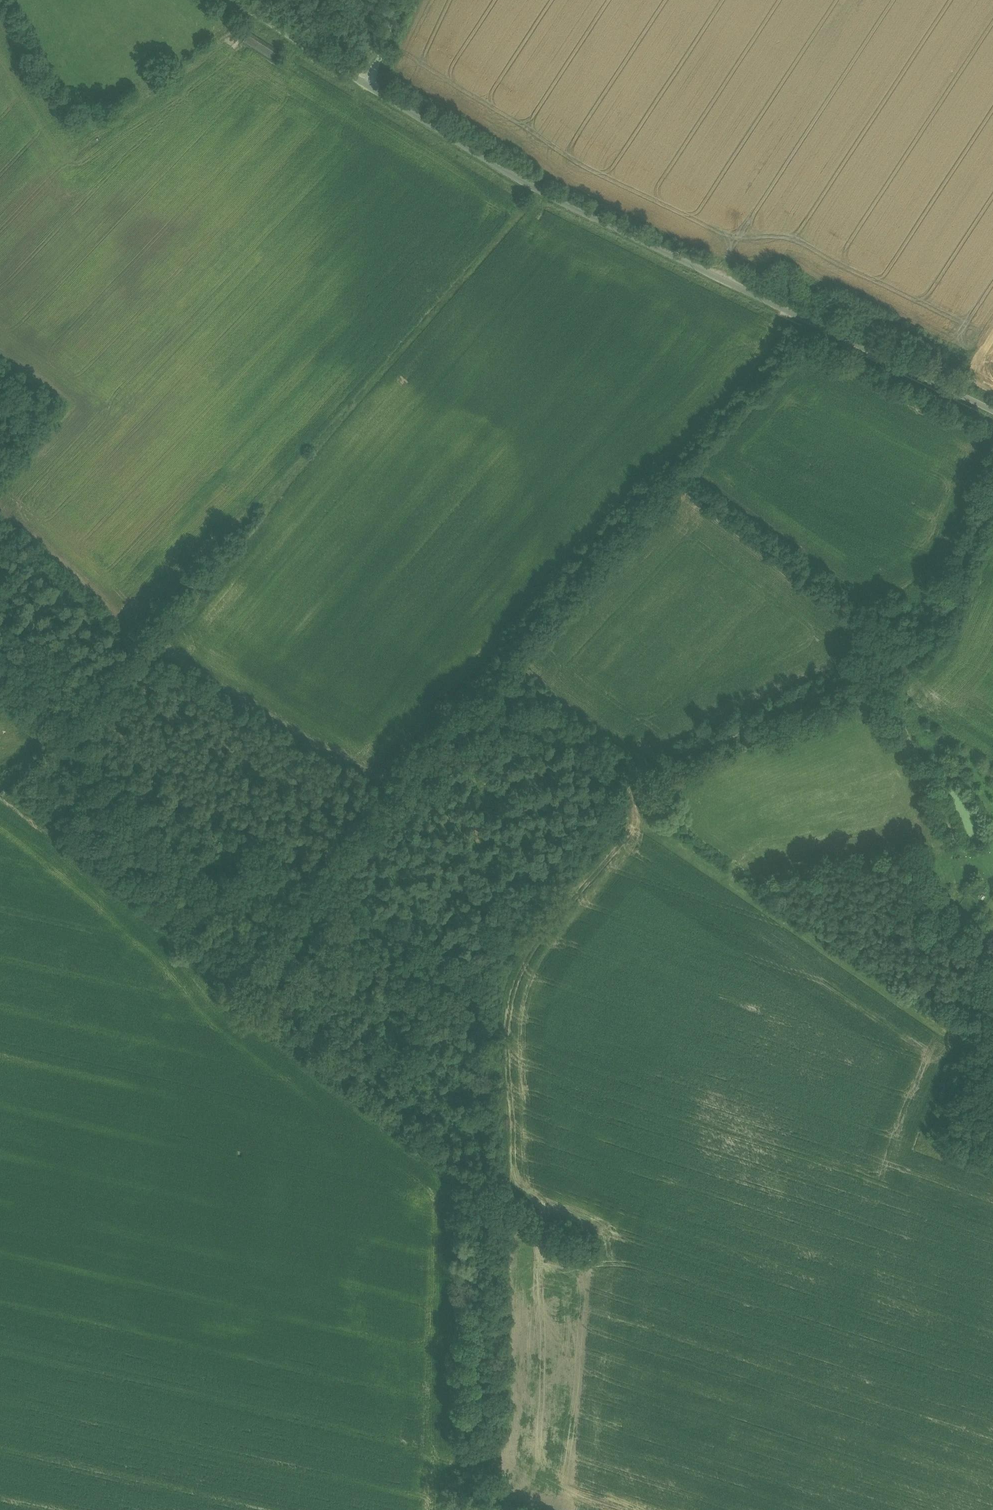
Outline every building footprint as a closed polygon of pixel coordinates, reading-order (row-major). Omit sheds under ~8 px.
[(246,32),(241,42),(269,59),(275,49),(246,32)]
